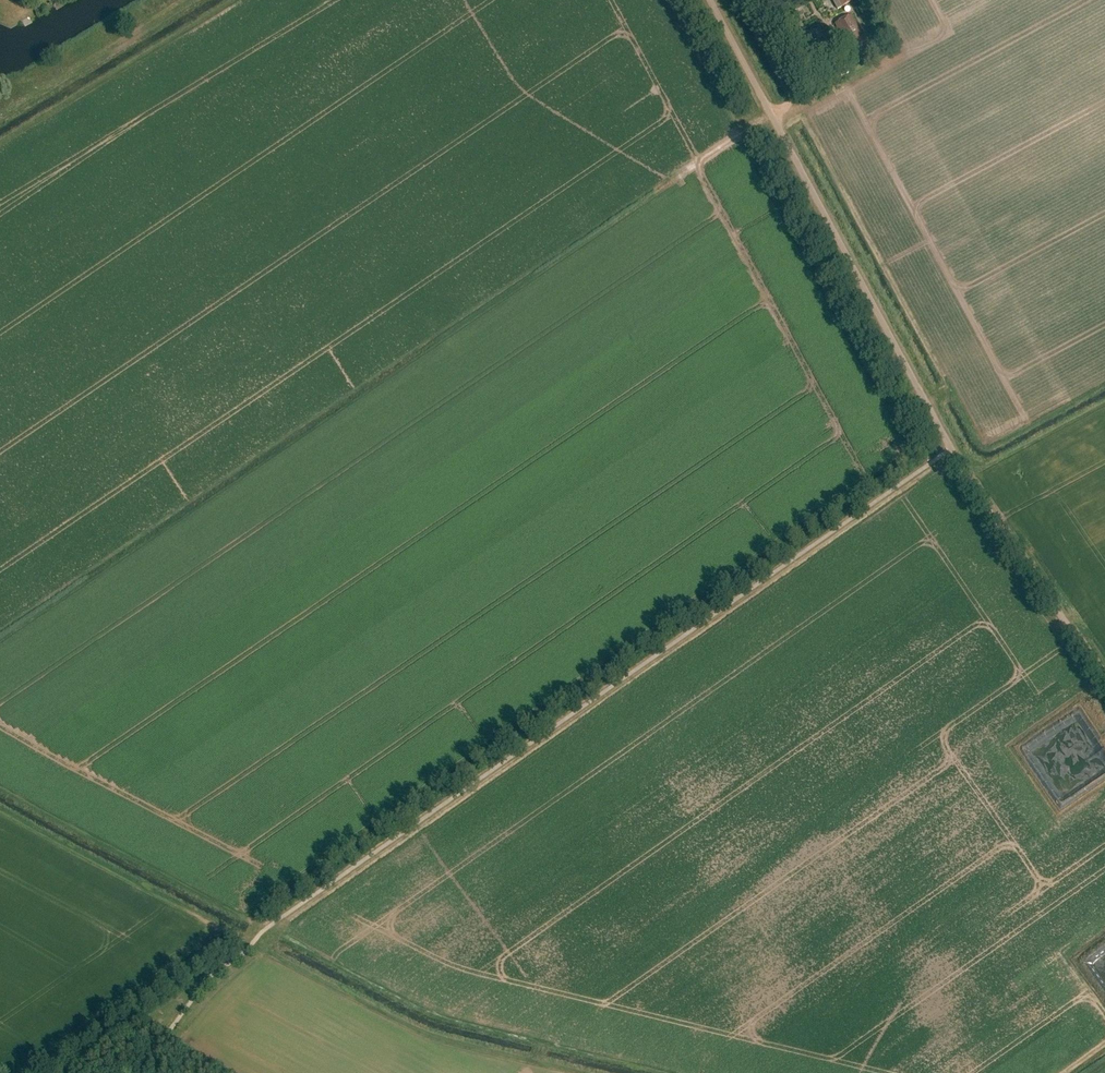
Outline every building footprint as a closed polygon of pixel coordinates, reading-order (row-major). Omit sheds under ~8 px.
[(855,1),(854,0),(835,0),(840,9),(855,1)] [(851,16),(835,25),(848,48),(851,46),(853,50),(866,43),(851,16)] [(731,130),(741,126),(734,108),(725,111),(731,130)] [(1104,763),(1104,749),(1096,752),(1098,760),(1102,759),(1103,764),(1104,763)]
